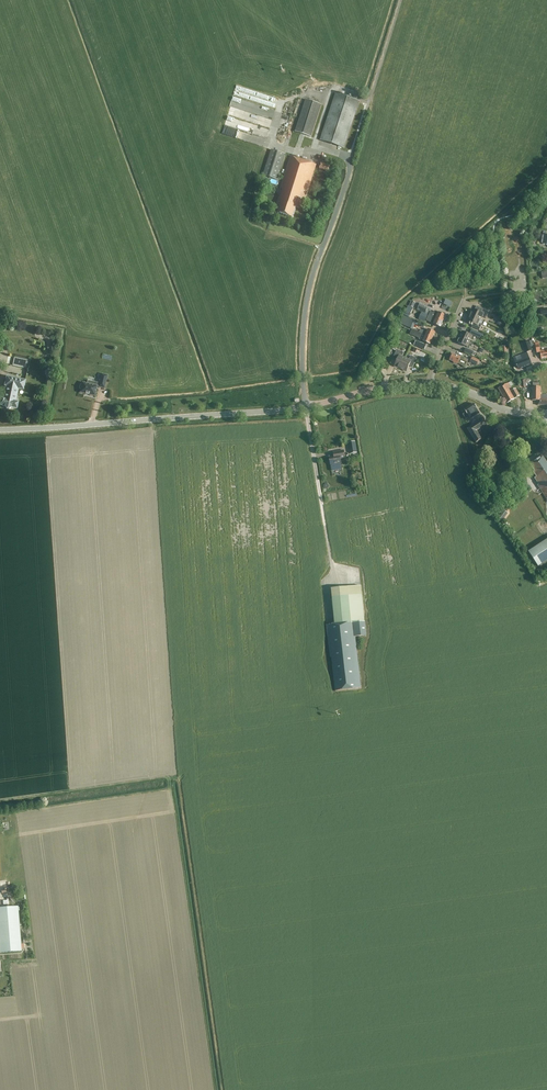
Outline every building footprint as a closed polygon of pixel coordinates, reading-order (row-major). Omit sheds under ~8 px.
[(344,148),(360,101),(336,93),(320,140),(344,148)] [(322,104),(306,99),(295,131),(311,136),(322,104)] [(285,154),(271,149),(263,174),(277,179),(285,154)] [(293,217),(296,209),(296,207),(300,208),(301,204),(304,204),(316,164),(290,156),(280,189),(283,190),(279,202),(281,202),(278,212),(293,217)] [(331,165),(321,162),(320,168),(329,171),(331,165)] [(420,303),(417,310),(425,313),(428,308),(428,307),(420,303)] [(470,316),(481,320),(482,317),(486,318),(489,312),(480,308),(478,312),(472,309),(471,312),(472,313),(470,316)] [(429,315),(428,316),(443,321),(445,315),(435,311),(434,311),(433,313),(430,311),(429,315)] [(422,312),(419,319),(425,322),(428,315),(422,312)] [(404,316),(400,324),(405,326),(407,323),(409,318),(404,316)] [(443,321),(429,316),(426,321),(434,324),(433,325),(440,328),(443,321)] [(483,321),(481,320),(470,316),(469,319),(468,318),(467,321),(473,324),(472,327),(480,331),(482,325),(483,321)] [(409,318),(407,323),(405,326),(411,329),(412,326),(414,321),(409,318)] [(472,329),(470,334),(472,335),(480,338),(480,336),(482,333),(474,330),(472,329)] [(432,339),(418,333),(411,330),(409,335),(419,339),(420,338),(424,339),(423,341),(430,344),(432,339)] [(418,333),(432,339),(435,333),(428,330),(427,332),(423,331),(420,330),(418,333)] [(462,332),(460,337),(469,342),(471,338),(474,340),(475,337),(462,332)] [(460,337),(457,343),(470,348),(471,346),(468,345),(469,342),(460,337)] [(426,345),(416,340),(414,345),(424,350),(426,345)] [(529,341),(524,343),(527,352),(532,350),(529,341)] [(541,351),(539,343),(536,344),(537,353),(541,353),(542,360),(546,359),(546,350),(541,351)] [(474,352),(466,348),(465,352),(473,356),(473,355),(475,356),(477,353),(474,352)] [(401,369),(405,358),(402,357),(404,353),(397,350),(393,359),(397,361),(394,367),(398,368),(398,367),(401,369)] [(534,369),(529,357),(528,354),(523,355),(525,359),(523,360),(521,356),(516,358),(518,363),(516,364),(517,368),(519,368),(520,370),(526,367),(527,372),(534,369)] [(466,366),(468,361),(461,357),(461,358),(453,355),(450,361),(454,363),(454,364),(457,365),(457,364),(458,365),(459,363),(466,366)] [(405,358),(401,369),(404,370),(403,371),(407,372),(409,366),(413,368),(417,359),(411,356),(409,360),(405,358)] [(480,360),(473,357),(470,362),(477,366),(480,360)] [(12,366),(29,369),(30,362),(14,358),(12,366)] [(99,383),(88,381),(88,384),(83,383),(82,385),(81,385),(80,389),(81,389),(80,393),(95,397),(98,386),(99,387),(105,388),(108,376),(102,374),(99,383)] [(11,378),(6,377),(4,387),(6,387),(4,398),(1,398),(0,403),(0,405),(5,406),(7,409),(9,409),(11,408),(11,407),(17,409),(18,403),(17,402),(18,398),(16,398),(18,389),(24,390),(26,381),(11,378)] [(507,404),(520,396),(516,389),(512,391),(508,383),(499,389),(507,404)] [(546,406),(546,395),(542,395),(542,393),(541,393),(541,387),(533,387),(533,401),(538,401),(538,406),(546,406)] [(471,419),(480,413),(476,408),(477,408),(474,404),(465,410),(466,412),(462,415),(465,420),(469,417),(471,419)] [(480,429),(487,424),(484,418),(467,429),(477,443),(482,439),(478,433),(481,431),(480,429)] [(350,454),(357,453),(355,441),(348,443),(350,454)] [(341,459),(345,458),(344,450),(336,451),(337,455),(329,457),(331,465),(341,463),(342,463),(341,459)] [(531,464),(535,471),(534,472),(537,477),(535,478),(539,484),(538,485),(546,499),(546,463),(543,456),(531,464)] [(529,553),(539,567),(546,562),(546,541),(529,553)] [(365,621),(354,622),(355,637),(366,635),(365,621)] [(335,624),(327,625),(331,657),(332,657),(336,691),(361,688),(355,637),(354,622),(335,624)] [(22,951),(18,907),(0,908),(0,953),(22,951)]
